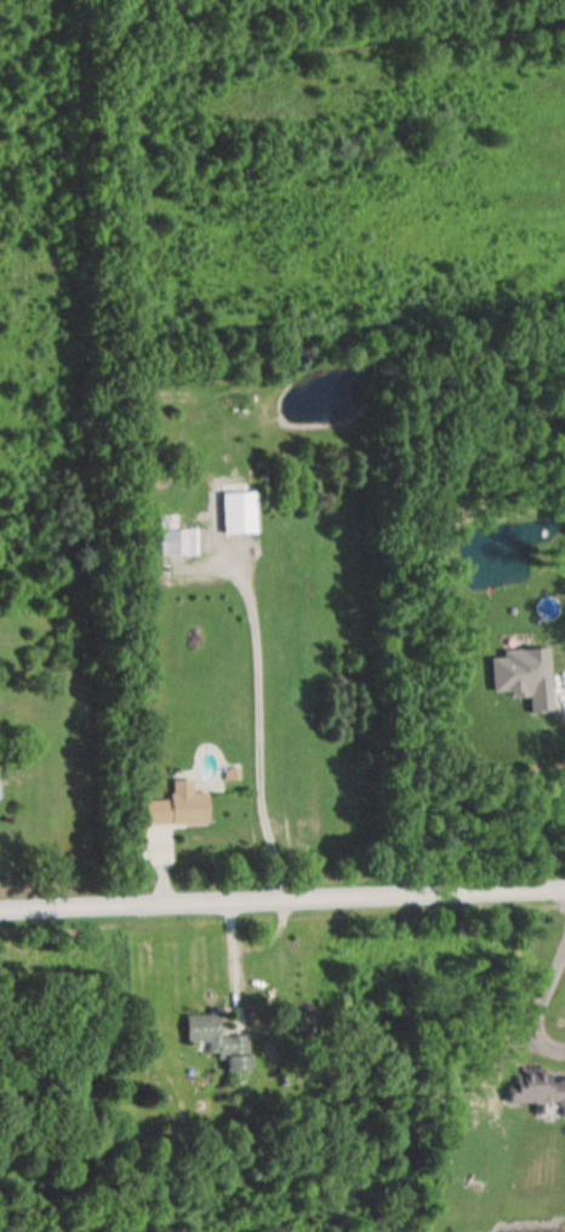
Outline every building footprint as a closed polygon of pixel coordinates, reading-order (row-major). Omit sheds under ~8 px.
[(195,555),(195,528),(175,529),(175,515),(157,515),(157,556),(195,555)] [(206,793),(191,793),(191,780),(170,781),(170,802),(143,802),(143,826),(206,826),(206,793)] [(246,1035),(217,1036),(217,1015),(183,1016),(184,1042),(204,1041),(205,1056),(225,1056),(225,1072),(248,1071),(246,1035)] [(546,1080),(546,1071),(508,1072),(509,1105),(557,1104),(557,1119),(564,1118),(564,1080),(546,1080)]
